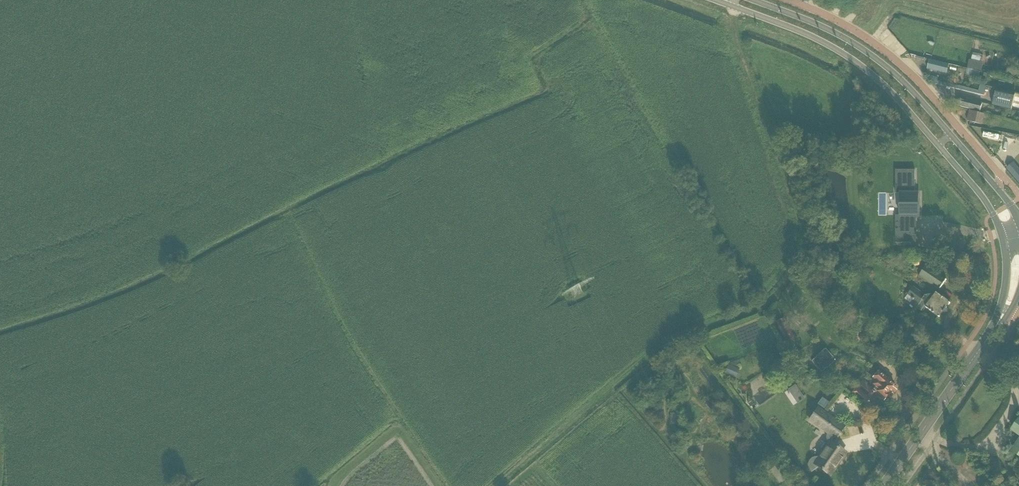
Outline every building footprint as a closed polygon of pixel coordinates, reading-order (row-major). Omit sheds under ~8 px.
[(928,69),(947,73),(949,65),(930,60),(928,69)] [(982,71),(983,63),(969,60),(968,68),(982,71)] [(996,89),(992,105),(1012,109),(1015,93),(996,89)] [(960,97),(957,106),(970,109),(970,110),(967,121),(981,124),(982,121),(983,116),(984,113),(980,113),(982,103),(960,97)] [(896,215),(895,243),(916,243),(916,216),(919,216),(919,193),(915,193),(915,170),(896,170),(896,193),(900,193),(900,215),(896,215)] [(947,279),(926,265),(919,275),(940,289),(947,279)] [(925,296),(913,287),(905,298),(922,312),(926,307),(939,317),(950,303),(936,292),(933,297),(930,294),(926,295),(925,296)] [(825,349),(816,356),(817,357),(811,361),(821,372),(826,367),(827,368),(835,361),(834,360),(825,349)] [(893,364),(887,354),(881,357),(888,367),(893,364)] [(724,371),(735,375),(738,368),(727,364),(724,371)] [(885,378),(878,371),(872,378),(875,380),(872,384),(873,385),(870,388),(861,381),(851,393),(864,404),(874,392),(883,400),(891,392),(893,394),(896,390),(894,388),(895,387),(885,378)] [(754,397),(760,405),(776,394),(770,385),(754,397)] [(796,385),(787,391),(795,403),(804,398),(796,385)] [(715,395),(709,401),(711,403),(717,409),(718,410),(724,404),(715,395)] [(820,399),(816,405),(822,409),(826,403),(820,399)] [(844,427),(817,408),(808,420),(827,434),(826,436),(826,437),(826,439),(827,440),(827,441),(829,443),(819,458),(817,457),(816,457),(814,457),(813,458),(811,458),(810,459),(809,460),(808,463),(808,464),(808,467),(809,469),(810,471),(811,472),(818,467),(830,476),(838,465),(836,463),(840,458),(842,459),(846,453),(832,444),(844,427)]
